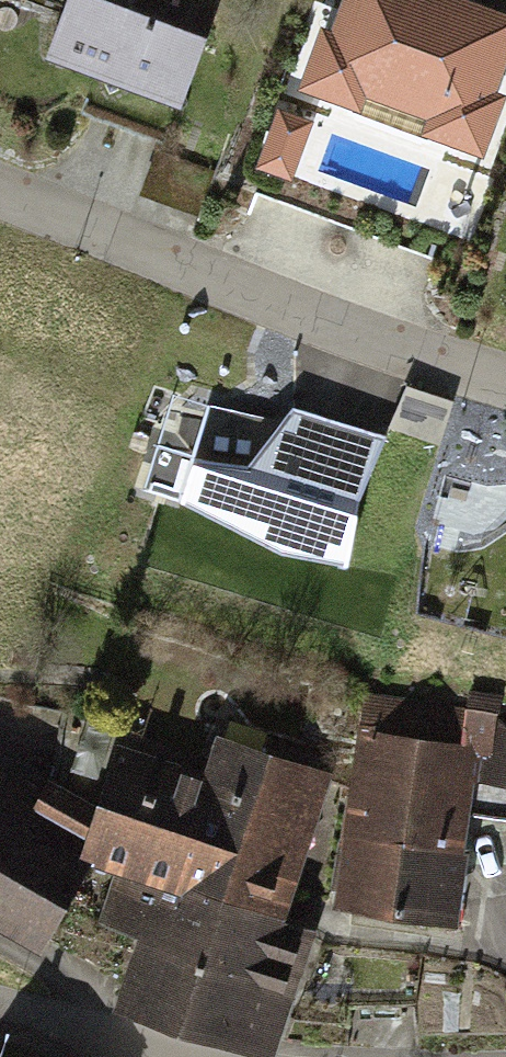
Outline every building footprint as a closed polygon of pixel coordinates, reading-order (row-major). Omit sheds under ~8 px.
[(32,56),(179,109),(218,0),(52,0),(32,56)] [(476,0),(347,0),(336,31),(323,27),(302,88),(366,111),(370,98),(432,120),(426,136),(488,159),(505,110),(505,94),(501,92),(505,78),(505,11),(476,0)] [(317,121),(281,109),(260,168),(296,181),(317,121)] [(402,431),(448,440),(454,408),(408,399),(402,431)] [(280,554),(352,567),(386,435),(296,408),(252,464),(201,457),(186,503),(280,554)] [(351,908),(438,922),(465,756),(485,759),(482,777),(505,781),(505,730),(494,719),(496,702),(468,698),(466,712),(382,699),(351,908)] [(86,799),(70,849),(111,863),(92,922),(130,934),(109,996),(254,1044),(293,927),(276,921),(324,777),(208,738),(196,774),(105,743),(86,799)] [(19,931),(70,849),(86,799),(37,770),(22,794),(0,780),(0,919),(19,931)]
